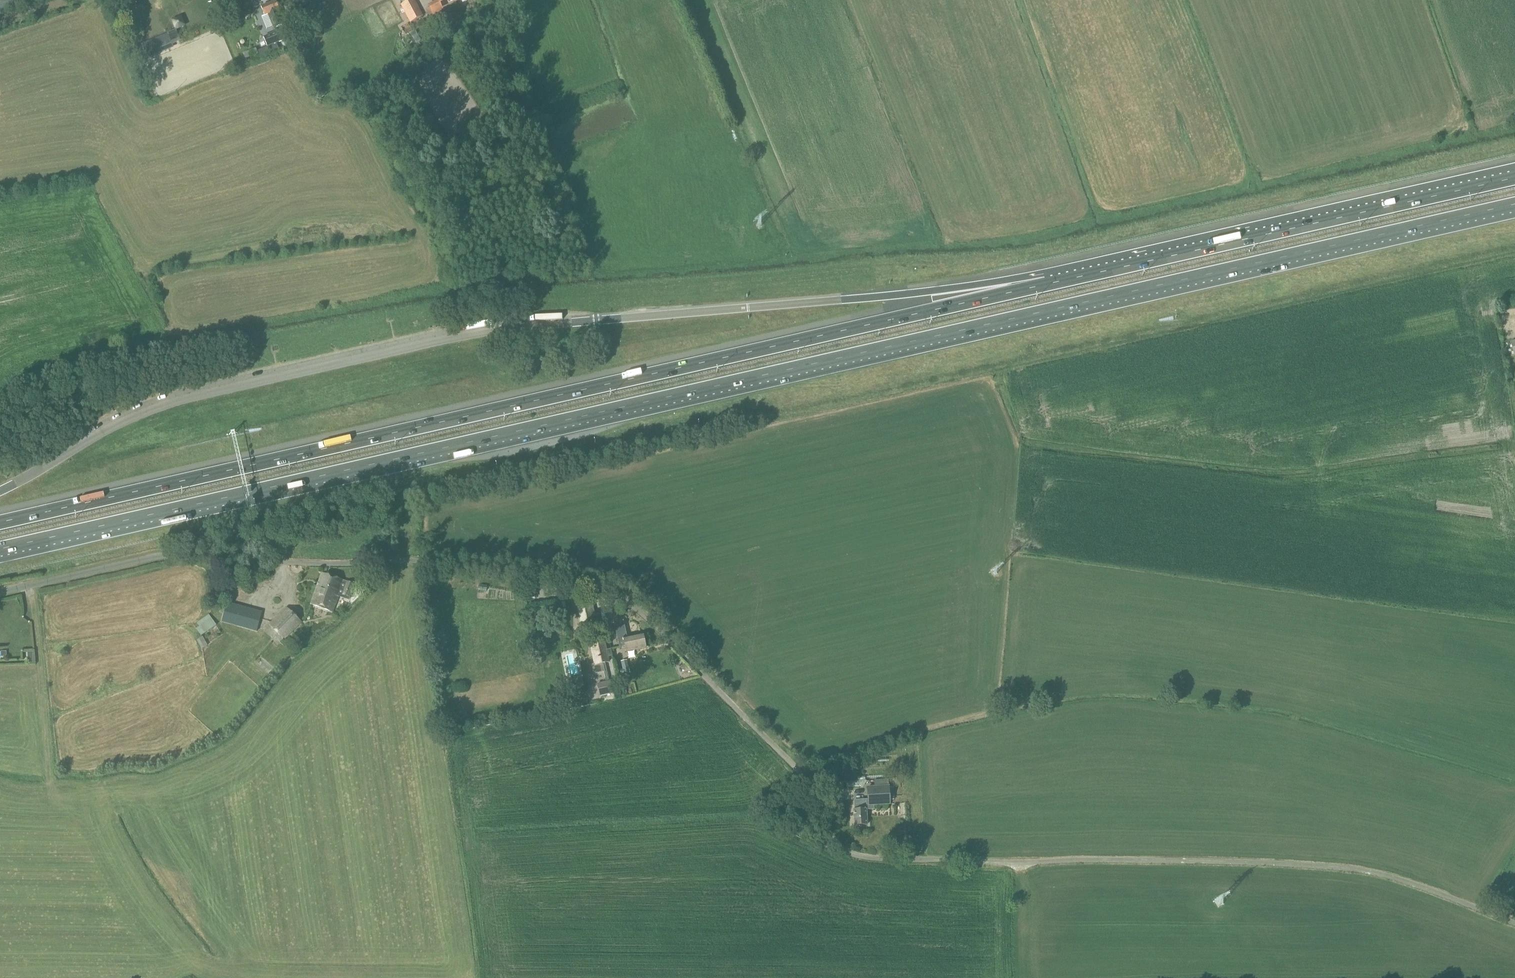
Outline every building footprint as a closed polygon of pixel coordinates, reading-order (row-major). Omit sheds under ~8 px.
[(410,23),(423,16),(415,0),(412,0),(401,5),(410,23)] [(426,9),(429,15),(432,14),(433,16),(444,11),(443,9),(461,0),(463,4),(471,0),(438,0),(438,1),(428,6),(429,8),(426,9)] [(284,26),(278,11),(280,10),(276,1),(261,8),(264,16),(268,15),(274,29),(277,28),(278,32),(268,36),(269,37),(264,39),(268,47),(272,45),(272,46),(288,39),(282,26),(284,26)] [(150,56),(173,46),(168,35),(145,44),(150,56)] [(411,60),(404,66),(408,71),(415,65),(411,60)] [(344,582),(344,581),(322,573),(311,604),(332,612),(338,596),(349,600),(354,585),(346,582),(344,582)] [(578,614),(594,610),(592,598),(576,602),(578,614)] [(257,631),(262,612),(226,603),(221,622),(257,631)] [(284,640),(302,622),(287,607),(269,625),(284,640)] [(581,626),(597,623),(594,610),(578,614),(581,626)] [(200,626),(197,629),(202,636),(216,626),(210,616),(209,615),(203,619),(197,623),(200,626)] [(623,621),(615,623),(620,647),(625,646),(626,652),(646,648),(643,634),(627,637),(623,621)] [(202,649),(207,647),(202,637),(197,640),(202,649)] [(605,643),(591,646),(595,664),(591,665),(593,675),(604,673),(602,663),(609,662),(608,656),(612,656),(610,649),(607,650),(605,643)] [(562,653),(561,674),(578,674),(579,653),(562,653)] [(256,658),(249,664),(259,674),(266,668),(256,658)] [(573,691),(585,688),(582,678),(571,680),(571,681),(567,681),(569,689),(572,689),(573,691)] [(600,698),(614,693),(611,681),(596,685),(600,698)] [(221,692),(213,696),(217,703),(225,698),(221,692)] [(866,787),(867,800),(854,801),(855,810),(854,810),(855,826),(867,825),(866,811),(874,810),(874,806),(890,805),(890,800),(894,800),(893,788),(889,788),(888,779),(874,780),(874,787),(866,787)]
